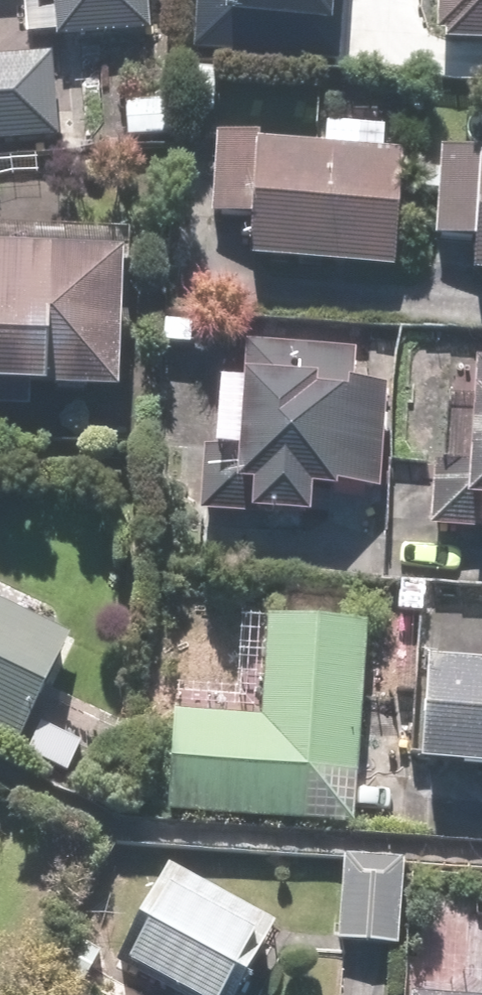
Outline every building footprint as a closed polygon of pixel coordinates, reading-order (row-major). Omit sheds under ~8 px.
[(63,36),(150,35),(149,0),(62,0),(63,36)] [(345,54),(347,0),(197,0),(195,47),(345,54)] [(442,40),(481,42),(481,0),(444,0),(442,40)] [(53,148),(52,58),(0,59),(0,149),(53,148)] [(266,133),(219,129),(212,214),(258,218),(255,260),(399,273),(409,151),(388,149),(389,133),(332,128),(330,147),(265,141),(266,133)] [(443,148),(440,235),(480,237),(479,275),(481,275),(481,149),(443,148)] [(0,229),(0,394),(123,401),(132,238),(0,229)] [(361,347),(215,338),(204,512),(318,519),(320,493),(344,495),(344,486),(384,489),(391,386),(359,385),(361,347)] [(478,362),(474,457),(439,456),(436,532),(481,534),(481,363),(478,362)] [(21,743),(73,638),(0,601),(0,733),(21,743)] [(362,822),(370,626),(245,621),(242,687),(175,685),(170,815),(362,822)] [(428,765),(481,769),(481,660),(436,657),(428,765)] [(45,720),(30,752),(79,775),(94,743),(45,720)] [(407,860),(350,856),(344,946),(400,949),(407,860)] [(172,869),(126,956),(198,994),(244,994),(281,927),(172,869)]
